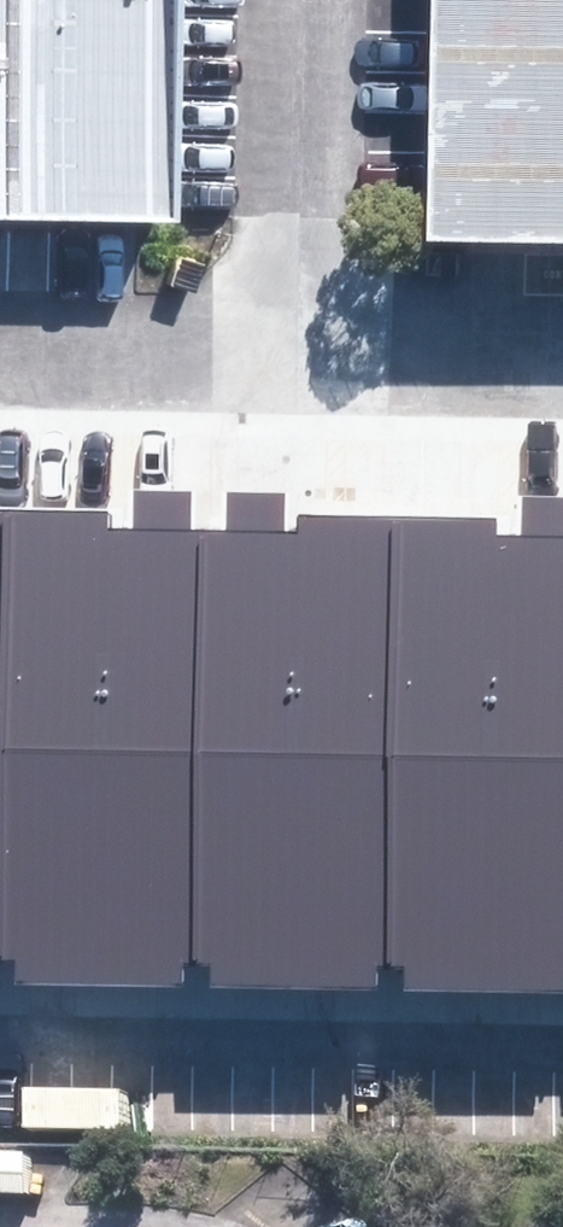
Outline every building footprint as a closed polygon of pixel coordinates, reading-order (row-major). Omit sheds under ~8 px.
[(148,240),(153,0),(0,0),(0,236),(148,240)] [(440,257),(562,259),(562,0),(445,0),(440,257)] [(4,529),(0,801),(0,986),(191,988),(197,531),(4,529)] [(385,533),(197,531),(191,988),(379,990),(385,533)] [(385,533),(379,990),(562,992),(562,535),(385,533)]
